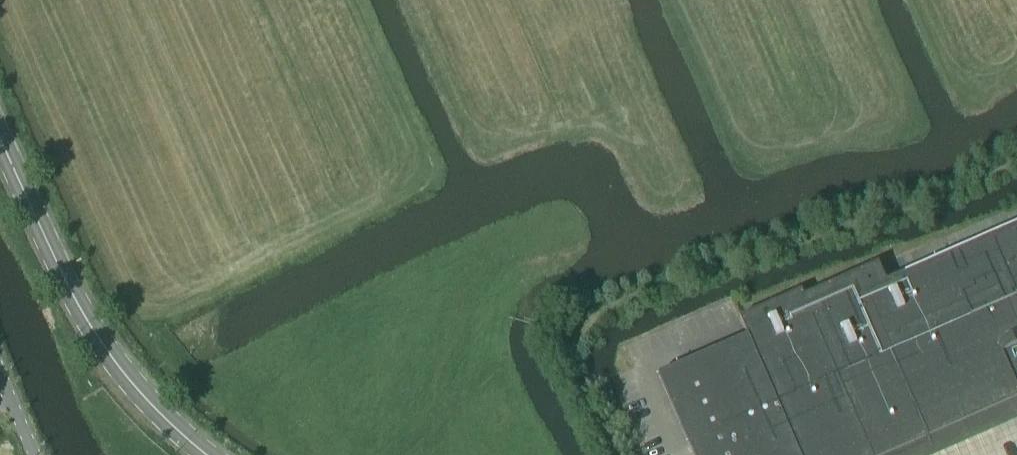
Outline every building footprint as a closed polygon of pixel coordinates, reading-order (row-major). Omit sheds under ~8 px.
[(903,275),(903,274),(884,283),(877,265),(803,298),(801,293),(739,320),(746,337),(657,376),(692,454),(942,454),(965,445),(1016,422),(1016,225),(903,275)]
